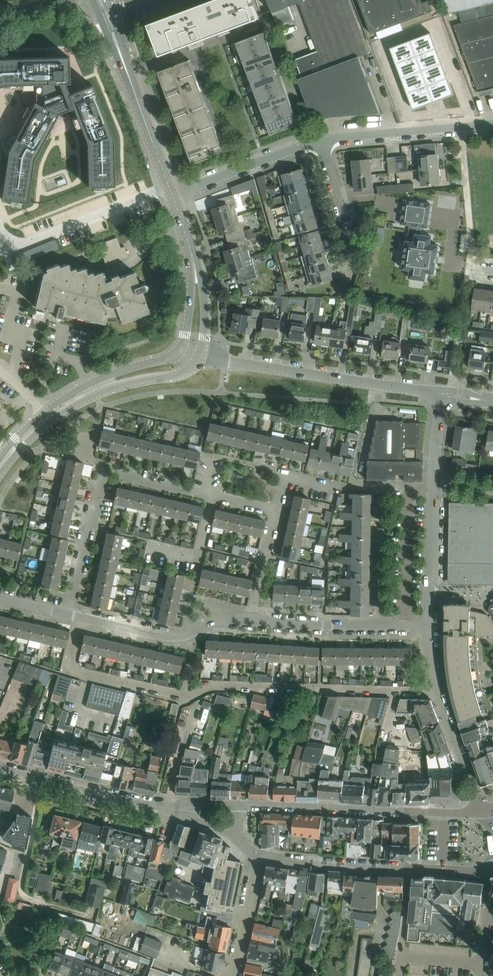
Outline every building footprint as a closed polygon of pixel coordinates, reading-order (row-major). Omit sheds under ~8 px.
[(259,18),(252,0),(212,0),(190,8),(148,24),(160,56),(259,18)] [(277,26),(294,19),(289,7),(286,0),(268,0),(277,26)] [(289,7),(293,5),(299,3),(317,51),(295,59),(302,78),(324,70),(324,69),(359,56),(368,53),(361,33),(348,0),(286,0),(289,7)] [(417,0),(358,0),(371,34),(433,11),(429,0),(419,4),(417,0)] [(448,13),(492,3),(492,0),(443,0),(448,13)] [(454,25),(478,92),(492,88),(492,4),(485,6),(488,16),(454,25)] [(264,32),(236,42),(239,50),(242,49),(242,51),(240,52),(240,53),(268,42),(264,32)] [(411,40),(391,48),(391,50),(392,50),(395,58),(394,58),(396,63),(398,68),(399,68),(402,76),(401,76),(402,78),(402,79),(403,79),(406,88),(407,93),(413,108),(413,109),(414,110),(454,95),(454,94),(454,93),(454,92),(453,93),(448,77),(446,73),(445,73),(442,64),(443,64),(442,63),(442,61),(441,61),(438,53),(437,48),(435,43),(434,43),(431,35),(432,35),(431,33),(411,40)] [(268,42),(240,53),(243,60),(245,60),(246,62),(244,62),(244,63),(272,53),(268,42)] [(272,53),(244,63),(247,70),(249,70),(250,72),(248,72),(248,73),(276,63),(272,53)] [(4,84),(35,83),(36,102),(35,102),(32,107),(24,107),(24,113),(29,113),(9,151),(2,199),(27,203),(34,159),(58,114),(57,114),(73,108),(87,143),(88,187),(114,186),(113,137),(92,85),(69,94),(64,83),(69,82),(68,56),(0,58),(0,86),(4,84)] [(302,78),(297,80),(312,120),(380,113),(359,56),(324,69),(324,70),(302,78)] [(224,152),(209,111),(190,60),(158,72),(193,164),(224,152)] [(276,63),(248,73),(251,81),(253,80),(254,82),(251,83),(252,83),(280,73),(276,63)] [(280,73),(252,83),(254,91),(257,90),(257,92),(255,93),(256,93),(284,83),(280,73)] [(284,83),(256,93),(258,101),(261,100),(261,102),(259,103),(259,104),(287,93),(284,83)] [(287,93),(259,104),(262,111),(264,110),(265,112),(263,113),(263,114),(291,103),(287,93)] [(291,103),(263,114),(266,121),(268,120),(269,122),(267,123),(267,124),(295,113),(291,103)] [(299,124),(295,113),(267,124),(270,132),(272,131),(273,133),(271,134),(299,124)] [(439,169),(437,154),(436,143),(424,144),(425,155),(420,156),(421,170),(439,169)] [(404,156),(395,156),(397,172),(405,172),(409,171),(408,155),(404,156)] [(397,172),(395,156),(387,157),(389,173),(397,172)] [(371,174),(370,159),(353,161),(354,175),(371,174)] [(304,179),(301,169),(278,176),(279,176),(282,185),(281,185),(281,186),(285,185),(285,184),(304,179)] [(440,183),(439,169),(421,170),(422,185),(440,183)] [(373,189),(371,174),(354,175),(355,190),(373,189)] [(270,189),(266,175),(258,178),(262,191),(267,189),(267,190),(270,189)] [(221,207),(213,209),(217,221),(238,215),(236,208),(238,207),(235,195),(234,194),(253,189),(254,195),(259,193),(255,179),(255,178),(232,187),(234,195),(216,200),(216,201),(219,200),(221,207)] [(307,188),(304,179),(285,184),(285,185),(288,194),(307,188)] [(414,191),(414,183),(398,184),(398,192),(414,191)] [(398,192),(398,184),(392,185),(377,186),(378,194),(393,193),(398,192)] [(290,203),(310,198),(307,188),(288,194),(284,195),(287,204),(290,203)] [(293,213),(312,208),(310,198),(290,203),(293,213)] [(272,208),(269,199),(264,200),(267,210),(272,208)] [(410,278),(424,280),(425,280),(425,279),(426,272),(433,273),(434,273),(434,272),(436,263),(437,256),(438,246),(438,245),(430,244),(431,237),(432,237),(432,236),(431,236),(421,235),(422,227),(426,227),(426,228),(427,228),(427,227),(430,205),(431,205),(431,204),(430,204),(405,200),(404,201),(401,223),(401,224),(402,224),(418,226),(417,234),(416,234),(416,235),(415,242),(407,241),(408,241),(407,241),(406,242),(407,242),(405,250),(404,259),(403,268),(402,269),(403,269),(410,270),(409,277),(409,278),(410,278)] [(275,218),(272,208),(267,210),(270,220),(275,218)] [(315,217),(312,208),(293,213),(290,214),(293,224),(296,223),(315,217)] [(238,215),(217,221),(220,234),(228,232),(229,239),(228,240),(246,235),(242,222),(240,222),(238,215)] [(318,227),(315,217),(296,223),(299,233),(318,227)] [(278,228),(275,218),(270,220),(273,229),(278,228)] [(281,238),(278,228),(273,229),(275,239),(281,238)] [(322,240),(319,230),(299,236),(302,246),(322,240)] [(124,258),(121,248),(120,248),(117,237),(98,244),(102,254),(106,265),(124,258)] [(232,249),(225,251),(228,264),(251,258),(248,250),(250,249),(247,237),(228,242),(230,248),(231,247),(232,249)] [(305,255),(324,249),(322,240),(302,246),(305,255)] [(284,251),(281,241),(276,242),(279,252),(284,251)] [(327,259),(324,249),(305,255),(302,256),(305,266),(327,259)] [(258,277),(253,257),(251,258),(228,264),(232,276),(239,274),(240,276),(238,277),(239,283),(258,277)] [(330,269),(327,259),(305,266),(308,275),(330,269)] [(149,312),(141,291),(146,289),(147,285),(143,283),(139,285),(134,271),(118,277),(117,274),(103,280),(101,272),(93,274),(92,272),(87,274),(84,268),(76,271),(75,268),(70,270),(67,264),(59,267),(58,264),(46,269),(47,272),(43,273),(35,306),(56,311),(55,316),(57,319),(58,319),(61,318),(62,313),(105,323),(107,314),(118,314),(121,322),(149,312)] [(333,279),(330,269),(308,275),(310,285),(333,279)] [(295,289),(292,280),(287,281),(288,282),(286,283),(288,291),(295,289)] [(345,297),(348,284),(342,283),(339,297),(345,297)] [(354,286),(354,285),(348,284),(345,297),(352,298),(352,297),(354,286)] [(481,310),(484,289),(475,288),(471,311),(474,311),(475,309),(481,310)] [(492,293),(492,291),(484,289),(481,310),(487,311),(487,313),(490,314),(492,293)] [(288,312),(290,297),(283,296),(281,311),(288,312)] [(315,305),(317,296),(309,296),(307,311),(314,312),(315,305)] [(371,354),(374,335),(375,327),(381,328),(383,315),(385,308),(377,306),(374,321),(371,321),(370,326),(367,325),(365,336),(358,335),(358,334),(352,333),(352,337),(351,339),(356,340),(355,352),(371,354)] [(257,328),(260,310),(252,309),(252,311),(246,310),(246,315),(235,313),(232,330),(250,332),(251,327),(257,328)] [(43,321),(45,313),(34,310),(32,318),(35,319),(38,319),(43,321)] [(304,341),(308,315),(292,313),(291,323),(293,323),(292,329),(290,339),(291,339),(290,341),(297,342),(297,340),(304,341)] [(352,337),(352,333),(355,314),(349,313),(348,321),(342,321),(341,326),(340,325),(339,329),(332,328),(330,345),(343,347),(345,336),(352,337)] [(330,345),(332,328),(326,327),(327,316),(320,315),(314,314),(311,331),(317,332),(315,342),(330,345)] [(407,339),(409,327),(411,316),(404,314),(400,338),(407,339)] [(432,331),(433,322),(411,316),(409,327),(418,328),(418,329),(432,331)] [(259,318),(257,328),(263,329),(262,334),(278,337),(280,321),(265,319),(259,318)] [(481,331),(480,340),(492,342),(492,332),(481,331)] [(398,358),(401,340),(399,339),(397,337),(393,336),(392,342),(385,341),(383,356),(384,356),(384,358),(391,359),(391,357),(398,358)] [(427,363),(430,347),(406,344),(404,359),(412,360),(412,362),(418,363),(418,361),(427,363)] [(484,370),(488,348),(472,345),(469,367),(476,368),(476,371),(483,372),(483,369),(484,370)] [(286,425),(288,419),(276,416),(274,421),(279,422),(279,421),(282,422),(282,424),(286,425)] [(421,453),(421,423),(402,422),(402,421),(375,420),(374,429),(373,429),(373,436),(372,436),(371,444),(370,444),(370,452),(368,452),(368,460),(366,460),(366,480),(385,480),(385,478),(393,478),(393,480),(402,480),(402,481),(417,481),(421,477),(421,461),(420,461),(420,453),(421,453)] [(219,442),(222,426),(210,423),(206,439),(219,442)] [(231,445),(235,429),(222,426),(219,442),(231,445)] [(474,451),(477,429),(457,426),(453,448),(474,451)] [(243,447),(247,431),(235,429),(231,445),(243,447)] [(111,449),(115,433),(102,430),(98,446),(111,449)] [(255,450),(259,434),(247,431),(243,447),(255,450)] [(123,452),(127,436),(115,433),(111,449),(123,452)] [(267,453),(271,437),(259,434),(255,450),(267,453)] [(135,455),(139,439),(127,436),(123,452),(135,455)] [(279,456),(283,440),(271,437),(267,453),(279,456)] [(147,457),(151,442),(139,439),(135,455),(147,457)] [(292,458),(295,442),(283,440),(279,456),(292,458)] [(159,460),(163,444),(151,442),(147,457),(159,460)] [(304,461),(307,445),(295,442),(292,458),(304,461)] [(171,463),(175,447),(163,444),(159,460),(171,463)] [(184,466),(187,450),(175,447),(171,463),(184,466)] [(317,468),(321,451),(310,448),(306,466),(317,468)] [(349,476),(355,450),(347,448),(347,449),(346,453),(343,453),(342,456),(338,473),(349,476)] [(196,468),(200,452),(187,450),(184,466),(196,468)] [(328,471),(332,453),(321,451),(317,468),(328,471)] [(338,473),(342,456),(332,453),(328,471),(338,473)] [(81,475),(83,463),(68,459),(65,472),(81,475)] [(465,472),(467,461),(453,459),(451,470),(465,472)] [(78,488),(81,475),(65,472),(62,484),(78,488)] [(75,499),(78,488),(62,484),(59,496),(75,499)] [(126,506),(130,490),(117,487),(114,503),(126,506)] [(138,509),(142,493),(130,490),(126,506),(138,509)] [(150,511),(154,496),(142,493),(138,509),(150,511)] [(370,505),(370,494),(352,493),(352,505),(370,505)] [(75,499),(59,496),(56,508),(72,512),(75,499)] [(162,514),(166,498),(154,496),(150,511),(162,514)] [(307,512),(309,499),(294,496),(291,508),(307,512)] [(174,517),(178,501),(166,498),(162,514),(174,517)] [(187,520),(190,504),(178,501),(174,517),(187,520)] [(489,503),(450,502),(449,563),(450,563),(450,578),(454,583),(492,584),(492,503),(489,503)] [(199,523),(203,507),(190,504),(187,520),(199,523)] [(369,516),(370,505),(352,505),(351,516),(369,516)] [(69,524),(72,512),(56,508),(53,520),(69,524)] [(304,524),(307,512),(291,508),(288,520),(304,524)] [(225,528),(228,513),(215,510),(212,526),(225,528)] [(237,531),(240,516),(228,513),(225,528),(237,531)] [(249,534),(252,518),(240,516),(237,531),(249,534)] [(369,527),(369,516),(351,516),(351,527),(369,527)] [(261,537),(264,521),(252,518),(249,534),(261,537)] [(66,536),(69,524),(53,520),(51,533),(66,536)] [(301,536),(304,524),(288,520),(285,532),(301,536)] [(369,538),(369,527),(351,527),(351,538),(369,538)] [(298,548),(301,536),(285,532),(283,544),(298,548)] [(120,549),(123,536),(107,533),(104,545),(120,549)] [(65,553),(68,540),(53,536),(50,549),(65,553)] [(9,540),(0,538),(0,555),(5,556),(9,540)] [(369,549),(369,538),(351,538),(351,549),(369,549)] [(18,559),(22,543),(9,540),(5,556),(18,559)] [(296,560),(298,548),(283,544),(280,557),(296,560)] [(117,561),(120,549),(104,545),(102,557),(117,561)] [(63,565),(65,553),(50,549),(47,561),(63,565)] [(369,560),(369,549),(351,549),(351,560),(369,560)] [(115,573),(117,561),(102,557),(99,569),(115,573)] [(292,569),(294,563),(280,560),(278,567),(283,568),(283,567),(292,569)] [(368,571),(369,560),(351,560),(350,571),(368,571)] [(60,577),(63,565),(47,561),(44,573),(60,577)] [(156,575),(157,570),(157,569),(145,566),(143,574),(142,579),(147,580),(152,581),(154,575),(156,575)] [(112,585),(115,573),(99,569),(96,581),(112,585)] [(211,588),(215,572),(202,569),(199,585),(211,588)] [(368,582),(368,571),(350,571),(350,582),(368,582)] [(182,588),(184,575),(168,572),(166,585),(182,588)] [(223,590),(227,574),(215,572),(211,588),(223,590)] [(57,589),(60,577),(44,573),(41,585),(57,589)] [(236,593),(239,577),(227,574),(223,590),(236,593)] [(248,596),(251,580),(239,577),(236,593),(248,596)] [(109,597),(112,585),(96,581),(93,593),(109,597)] [(368,593),(368,582),(350,582),(350,585),(350,593),(368,593)] [(285,601),(286,585),(273,584),(272,600),(285,601)] [(179,600),(182,588),(166,585),(163,597),(179,600)] [(298,602),(299,586),(286,585),(285,601),(298,602)] [(310,603),(311,586),(299,586),(298,602),(310,603)] [(322,604),(323,587),(311,586),(310,603),(322,604)] [(106,610),(109,597),(93,593),(90,606),(106,610)] [(368,604),(368,593),(350,593),(350,604),(368,604)] [(176,612),(179,600),(163,597),(160,609),(176,612)] [(477,650),(477,635),(492,635),(492,621),(487,614),(470,610),(472,605),(469,604),(465,604),(462,603),(459,603),(455,603),(452,603),(448,604),(446,604),(444,604),(445,610),(445,629),(449,629),(449,634),(445,634),(445,637),(445,643),(445,647),(445,652),(445,657),(446,661),(446,665),(447,670),(448,677),(449,683),(449,687),(450,691),(452,696),(453,703),(455,709),(457,715),(459,721),(472,716),(492,709),(487,692),(484,693),(482,683),(479,666),(477,650)] [(368,616),(368,604),(350,604),(350,615),(368,616)] [(173,625),(176,612),(160,609),(158,621),(173,625)] [(17,636),(20,620),(8,617),(4,633),(17,636)] [(29,639),(32,623),(20,620),(17,636),(29,639)] [(41,642),(44,625),(32,623),(29,639),(41,642)] [(53,644),(56,628),(44,625),(41,642),(53,644)] [(65,647),(69,631),(56,628),(53,644),(65,647)] [(94,653),(97,638),(84,635),(81,651),(94,653)] [(105,656),(109,640),(97,638),(94,653),(105,656)] [(118,659),(121,643),(109,640),(105,656),(118,659)] [(220,657),(221,641),(208,640),(207,656),(220,657)] [(232,658),(233,642),(221,641),(220,657),(232,658)] [(245,659),(246,643),(233,642),(232,658),(245,659)] [(130,662),(134,646),(121,643),(118,659),(130,662)] [(257,660),(258,643),(246,643),(245,659),(257,660)] [(270,661),(271,644),(258,643),(257,660),(270,661)] [(282,661),(283,645),(271,644),(270,661),(282,661)] [(294,662),(295,646),(283,645),(282,661),(294,662)] [(142,664),(145,648),(134,646),(130,662),(142,664)] [(306,663),(307,647),(295,646),(294,662),(306,663)] [(319,664),(320,648),(307,647),(306,663),(319,664)] [(336,664),(337,648),(324,647),(324,664),(336,664)] [(154,667),(158,651),(145,648),(142,664),(154,667)] [(349,664),(349,648),(337,648),(336,664),(349,664)] [(361,664),(362,648),(349,648),(349,664),(361,664)] [(374,664),(374,648),(362,648),(361,664),(374,664)] [(386,664),(386,648),(374,648),(374,664),(386,664)] [(399,664),(399,648),(386,648),(386,664),(399,664)] [(411,664),(411,648),(399,648),(399,664),(411,664)] [(166,670),(170,654),(158,651),(154,667),(166,670)] [(179,673),(182,657),(170,654),(166,670),(179,673)] [(42,669),(19,661),(12,678),(35,686),(37,681),(42,669)] [(313,685),(324,686),(325,667),(321,667),(320,676),(313,676),(313,685)] [(47,684),(51,672),(42,669),(37,681),(47,684)] [(66,698),(72,678),(58,674),(52,693),(66,698)] [(28,690),(21,687),(23,683),(15,680),(10,693),(29,702),(35,688),(30,685),(28,690)] [(95,697),(98,685),(92,684),(89,695),(95,697)] [(102,699),(105,687),(98,685),(95,697),(102,699)] [(108,700),(111,689),(105,687),(102,699),(108,700)] [(115,702),(118,690),(111,689),(108,700),(115,702)] [(122,704),(126,692),(118,690),(115,702),(122,704)] [(128,718),(133,704),(135,694),(135,693),(126,690),(126,692),(122,704),(118,715),(128,718)] [(269,697),(268,697),(255,694),(252,707),(265,710),(269,697)] [(279,718),(288,694),(269,694),(268,697),(269,697),(265,710),(266,710),(265,713),(279,718)] [(92,709),(95,697),(89,695),(86,707),(92,709)] [(338,713),(340,706),(336,705),(337,695),(326,695),(320,715),(336,719),(338,713)] [(367,714),(372,697),(337,695),(336,705),(340,706),(347,708),(353,710),(367,714)] [(99,710),(102,699),(95,697),(92,709),(99,710)] [(383,725),(390,697),(372,697),(367,714),(381,718),(379,724),(383,725)] [(179,774),(176,794),(192,796),(196,768),(202,750),(207,730),(212,711),(215,703),(214,703),(215,700),(207,698),(206,701),(204,700),(203,705),(199,719),(190,748),(187,747),(185,756),(183,756),(181,774),(179,774)] [(105,712),(108,700),(102,699),(99,710),(105,712)] [(439,721),(434,708),(431,699),(400,699),(397,712),(417,713),(422,727),(423,728),(439,721)] [(112,714),(115,702),(108,700),(105,712),(112,714)] [(118,715),(122,704),(115,702),(112,714),(118,715)] [(214,732),(220,714),(212,711),(207,730),(214,732)] [(488,724),(486,719),(478,722),(476,717),(460,723),(463,733),(488,724)] [(35,750),(43,723),(34,720),(29,739),(22,763),(31,765),(35,750)] [(451,751),(439,721),(423,728),(422,727),(421,727),(425,739),(430,753),(428,754),(429,764),(442,764),(450,761),(447,753),(451,751)] [(478,739),(481,738),(483,736),(481,732),(490,729),(488,724),(463,733),(472,759),(488,754),(492,769),(492,763),(488,747),(481,750),(478,739)] [(132,741),(136,727),(127,725),(123,739),(132,741)] [(425,739),(421,727),(407,726),(413,743),(425,739)] [(35,750),(31,765),(46,769),(47,768),(46,768),(49,754),(53,740),(47,738),(48,734),(40,732),(35,750)] [(116,763),(117,762),(118,757),(123,739),(112,735),(110,742),(106,754),(103,762),(98,781),(111,784),(116,763)] [(15,737),(11,736),(10,741),(0,739),(0,757),(9,760),(15,737)] [(22,763),(29,739),(16,736),(16,737),(15,737),(9,760),(22,763)] [(46,768),(47,768),(62,772),(63,772),(81,777),(82,777),(98,781),(103,762),(106,754),(105,754),(106,752),(54,739),(53,740),(49,754),(46,768)] [(319,797),(320,778),(322,769),(317,768),(319,762),(323,753),(323,752),(326,744),(308,741),(307,746),(307,747),(303,760),(299,780),(298,800),(319,801),(319,797)] [(231,798),(232,781),(234,774),(234,773),(220,772),(223,757),(222,757),(225,744),(219,743),(214,755),(210,776),(214,777),(213,797),(231,798)] [(298,800),(299,780),(303,760),(307,747),(299,744),(294,758),(291,775),(285,775),(285,768),(279,768),(277,778),(277,785),(275,785),(274,799),(298,800)] [(330,797),(333,770),(334,765),(337,756),(336,755),(337,747),(326,744),(323,752),(323,753),(319,762),(317,768),(322,769),(320,778),(319,797),(330,797)] [(399,778),(400,754),(400,749),(387,747),(383,764),(384,764),(383,769),(387,769),(386,775),(388,775),(388,777),(393,778),(392,791),(395,791),(399,791),(399,783),(399,778)] [(246,789),(246,781),(251,764),(255,750),(248,750),(242,773),(234,774),(232,781),(231,798),(242,798),(242,789),(246,789)] [(350,770),(354,755),(350,753),(349,757),(348,756),(346,769),(350,770)] [(492,769),(488,754),(472,759),(478,776),(478,777),(479,777),(481,783),(480,783),(481,783),(483,784),(483,785),(484,785),(484,784),(489,783),(490,783),(489,783),(492,782),(492,770),(492,769)] [(153,794),(161,757),(150,755),(147,770),(136,768),(134,779),(131,790),(153,794)] [(459,801),(458,777),(458,771),(455,772),(450,761),(442,764),(429,764),(431,779),(431,801),(459,801)] [(134,779),(136,768),(136,767),(117,762),(116,763),(111,784),(126,788),(129,778),(134,779)] [(383,764),(375,763),(373,773),(378,774),(382,775),(386,775),(387,769),(383,769),(384,764),(383,764)] [(250,799),(252,782),(256,782),(256,775),(257,768),(258,766),(251,764),(246,781),(246,789),(242,789),(242,798),(250,799)] [(342,798),(344,780),(337,780),(339,766),(334,765),(333,770),(330,797),(342,798)] [(269,789),(270,777),(271,767),(258,766),(257,768),(256,775),(256,782),(252,782),(250,799),(268,799),(269,789)] [(207,797),(209,769),(196,768),(192,796),(207,797)] [(342,798),(342,802),(368,803),(370,787),(371,787),(372,778),(353,777),(351,778),(350,784),(348,784),(350,770),(346,769),(344,776),(344,780),(342,798)] [(378,803),(381,778),(382,775),(378,774),(377,778),(376,778),(376,785),(376,788),(371,787),(370,787),(368,803),(378,803)] [(391,796),(392,791),(393,778),(388,777),(388,779),(381,778),(378,803),(391,804),(392,796),(391,796)] [(416,782),(407,783),(407,803),(419,803),(422,803),(424,805),(429,805),(431,803),(431,801),(431,779),(416,779),(416,782)] [(395,791),(394,804),(404,803),(407,803),(407,783),(399,783),(399,791),(395,791)] [(2,808),(9,809),(13,790),(0,787),(0,807),(2,808)] [(293,829),(295,815),(261,813),(261,824),(280,824),(280,829),(290,829),(293,829)] [(6,831),(2,837),(3,838),(5,839),(7,840),(9,841),(12,841),(11,844),(11,845),(26,848),(32,817),(17,814),(15,821),(14,821),(14,820),(12,823),(8,822),(6,830),(6,831)] [(62,839),(67,818),(65,817),(65,816),(62,815),(60,816),(54,814),(49,835),(62,839)] [(321,835),(322,816),(295,815),(293,829),(290,829),(289,836),(292,836),(294,836),(294,835),(304,836),(320,838),(321,835)] [(329,835),(329,817),(322,816),(321,835),(326,835),(329,835)] [(75,843),(80,821),(74,819),(73,818),(70,817),(69,818),(67,818),(62,839),(60,845),(74,848),(75,843)] [(320,840),(320,845),(328,845),(328,840),(328,837),(339,838),(339,833),(340,817),(329,817),(329,835),(326,835),(321,835),(320,838),(320,840)] [(357,830),(358,818),(340,817),(339,833),(344,833),(343,838),(348,839),(348,834),(348,831),(357,831),(357,830)] [(372,841),(374,819),(360,818),(359,831),(358,840),(362,840),(372,841)] [(95,847),(100,826),(98,825),(97,824),(94,823),(93,824),(82,822),(80,831),(76,847),(85,849),(86,845),(95,847)] [(394,839),(393,823),(383,822),(383,834),(383,840),(390,841),(390,838),(394,839)] [(420,844),(419,824),(393,823),(394,839),(394,840),(404,841),(404,844),(420,844)] [(190,847),(196,831),(189,829),(189,828),(177,824),(171,840),(169,844),(168,845),(172,854),(175,855),(180,844),(190,847)] [(276,849),(279,850),(280,833),(278,833),(278,829),(280,829),(280,824),(261,824),(260,824),(260,847),(276,845),(276,849)] [(108,850),(113,829),(113,828),(104,825),(100,841),(105,842),(103,848),(108,850)] [(119,846),(123,831),(122,830),(119,829),(117,830),(113,829),(108,850),(106,858),(115,860),(119,846)] [(125,864),(132,833),(128,832),(128,831),(125,830),(123,831),(119,846),(124,847),(123,853),(123,854),(121,863),(125,864)] [(362,857),(362,840),(358,840),(359,831),(357,830),(357,831),(348,831),(348,834),(348,839),(347,856),(362,857)] [(214,866),(218,856),(219,856),(221,850),(217,849),(219,845),(220,843),(221,839),(221,838),(199,831),(191,854),(181,850),(179,857),(189,861),(190,860),(202,864),(203,863),(214,866)] [(137,857),(138,850),(142,836),(141,834),(138,834),(137,834),(132,833),(125,864),(126,864),(127,861),(128,861),(130,855),(137,857)] [(147,859),(152,838),(142,835),(142,836),(138,850),(144,852),(142,858),(147,859)] [(284,850),(291,851),(292,836),(289,836),(287,835),(287,840),(285,840),(284,850)] [(172,854),(168,845),(169,844),(163,843),(163,842),(162,842),(163,840),(155,838),(155,840),(154,840),(145,876),(161,880),(172,854)] [(45,855),(48,845),(41,843),(38,853),(45,855)] [(229,912),(239,861),(239,860),(226,858),(230,846),(220,843),(217,849),(221,850),(219,856),(218,856),(214,866),(203,863),(202,864),(201,872),(212,874),(210,881),(205,879),(203,892),(208,893),(205,907),(200,906),(200,911),(219,916),(220,909),(229,912)] [(379,851),(380,844),(372,843),(371,852),(371,857),(379,858),(379,851)] [(420,860),(420,844),(404,844),(380,843),(380,844),(379,851),(386,851),(386,858),(420,860)] [(275,890),(279,868),(267,866),(265,882),(261,898),(269,900),(272,889),(275,890)] [(287,892),(290,869),(279,868),(275,890),(275,891),(281,892),(280,898),(286,899),(287,892)] [(304,898),(309,872),(309,869),(300,868),(300,871),(298,883),(298,885),(297,893),(294,904),(295,905),(294,906),(303,907),(304,898)] [(131,879),(133,871),(126,869),(124,877),(131,879)] [(298,883),(300,871),(290,869),(287,892),(297,893),(298,885),(298,883)] [(329,870),(328,887),(329,887),(344,889),(345,875),(346,872),(329,870)] [(32,888),(41,890),(45,873),(35,871),(32,888)] [(142,881),(143,876),(143,874),(134,872),(134,871),(133,871),(131,879),(142,881)] [(324,891),(326,873),(311,872),(307,893),(317,895),(318,890),(324,891)] [(344,889),(344,894),(344,893),(349,894),(348,896),(347,896),(346,907),(351,907),(352,904),(351,904),(353,894),(357,877),(357,876),(345,875),(344,889)] [(353,894),(351,904),(352,904),(377,907),(378,889),(379,879),(378,879),(371,879),(371,875),(365,877),(365,878),(357,877),(353,894)] [(168,880),(163,893),(168,895),(167,898),(174,901),(176,897),(189,902),(195,886),(181,882),(182,879),(173,876),(171,882),(168,880)] [(403,899),(404,877),(385,876),(384,899),(403,899)] [(459,928),(463,904),(463,901),(466,881),(435,878),(425,878),(413,877),(411,900),(410,900),(407,941),(420,942),(421,926),(459,929),(459,928)] [(125,880),(120,903),(129,905),(134,882),(125,880)] [(481,903),(484,883),(466,881),(463,901),(463,904),(459,928),(477,930),(481,903)] [(99,907),(105,887),(99,886),(90,883),(84,903),(99,907)] [(6,891),(5,898),(16,899),(17,892),(6,891)] [(64,900),(64,892),(56,891),(56,900),(64,900)] [(161,908),(165,898),(157,895),(153,905),(161,908)] [(18,902),(17,907),(17,908),(30,911),(32,905),(18,902)] [(294,909),(294,906),(295,905),(294,904),(287,903),(285,910),(294,912),(294,910),(294,909)] [(316,920),(320,905),(313,903),(308,918),(316,920)] [(318,951),(325,923),(323,923),(327,907),(322,906),(320,905),(316,920),(310,945),(309,948),(318,951)] [(220,909),(219,916),(232,919),(233,913),(229,912),(220,909)] [(57,913),(57,912),(47,910),(45,916),(55,919),(57,913)] [(400,929),(403,911),(395,911),(394,910),(389,915),(390,915),(393,919),(400,929)] [(146,923),(149,915),(137,911),(133,921),(145,925),(146,923)] [(93,923),(58,912),(56,920),(91,931),(93,923)] [(152,926),(155,917),(149,915),(146,923),(152,926)] [(227,938),(232,919),(219,916),(217,916),(215,923),(213,923),(212,928),(186,923),(185,927),(191,929),(191,930),(203,933),(227,938)] [(400,929),(393,919),(388,922),(391,927),(398,938),(400,929)] [(277,944),(282,924),(275,922),(274,927),(256,923),(252,938),(276,944),(277,944)] [(97,923),(93,933),(99,936),(103,926),(97,923)] [(71,935),(73,931),(63,927),(60,935),(70,939),(71,935)] [(398,938),(391,927),(386,931),(390,936),(397,945),(398,938)] [(225,951),(227,938),(203,933),(191,930),(189,936),(194,937),(210,940),(208,947),(225,951)] [(156,957),(162,942),(145,936),(139,951),(156,957)] [(397,945),(390,936),(385,939),(388,944),(395,953),(397,945)] [(276,944),(252,938),(248,957),(268,961),(270,950),(275,951),(276,944)] [(395,953),(388,944),(383,947),(387,952),(393,961),(395,953)] [(67,975),(73,958),(76,952),(66,948),(63,955),(57,971),(67,975)] [(221,961),(223,961),(224,952),(204,948),(201,959),(196,958),(194,965),(202,967),(219,971),(221,961)] [(128,959),(130,953),(121,949),(118,955),(128,959)] [(57,971),(63,955),(54,951),(48,968),(57,971)] [(393,961),(387,952),(382,955),(391,968),(393,961)] [(138,960),(140,956),(130,953),(128,959),(137,963),(138,960)] [(83,962),(73,958),(67,975),(70,975),(77,975),(83,962)] [(247,964),(244,975),(247,975),(274,975),(262,973),(263,967),(264,967),(265,962),(248,958),(247,964)] [(313,968),(315,961),(307,959),(305,966),(313,968)] [(92,965),(83,962),(77,975),(88,975),(92,965)] [(102,969),(92,965),(88,975),(99,975),(102,969)] [(123,970),(114,967),(112,973),(110,975),(121,975),(123,970)] [(184,975),(173,971),(172,974),(151,967),(148,975),(184,975)]
